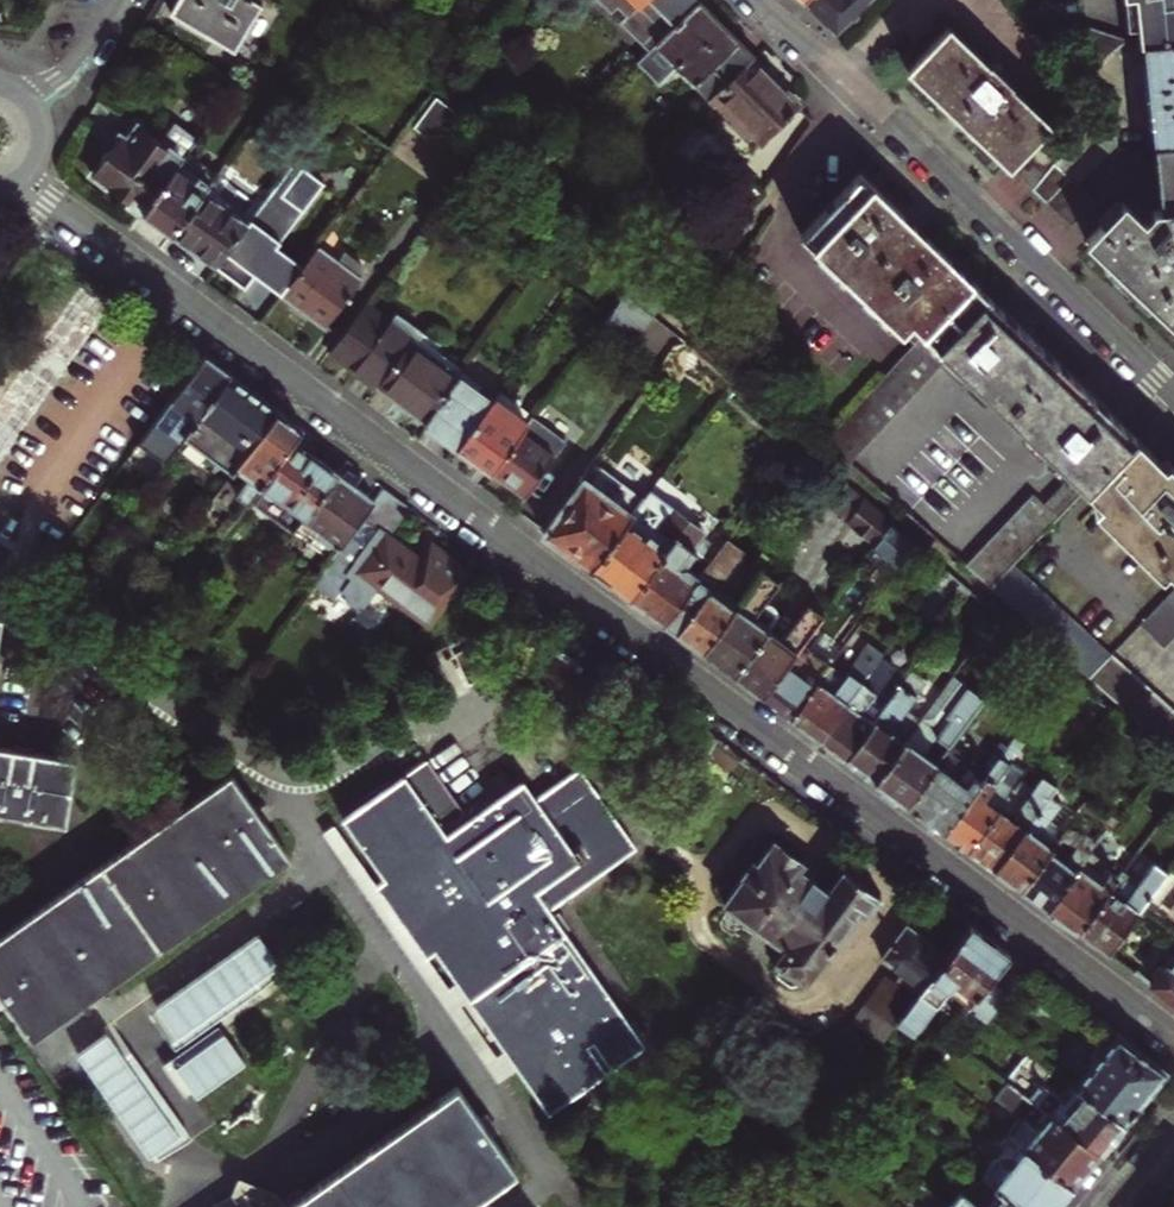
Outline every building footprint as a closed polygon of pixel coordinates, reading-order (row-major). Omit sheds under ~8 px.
[(233,51),(261,4),(254,0),(177,0),(169,13),(233,51)] [(652,48),(701,0),(605,0),(652,48)] [(701,0),(652,48),(639,61),(662,83),(679,66),(693,80),(710,63),(729,82),(753,58),(756,56),(726,26),(701,0)] [(834,32),(866,0),(802,0),(819,16),(834,32)] [(1137,25),(1134,0),(1122,0),(1125,26),(1137,25)] [(1137,25),(1139,43),(1142,43),(1173,40),(1173,0),(1134,0),(1137,25)] [(1032,190),(1055,163),(1035,142),(1053,124),(948,21),(906,68),(921,82),(948,109),(959,119),(969,128),(995,154),(1032,190)] [(1066,49),(1087,74),(1121,37),(1090,26),(1087,26),(1066,49)] [(1153,144),(1173,142),(1173,40),(1142,43),(1153,144)] [(753,58),(729,82),(717,94),(764,142),(800,106),(776,81),(753,58)] [(717,94),(729,82),(710,63),(693,80),(691,82),(710,101),(711,100),(717,94)] [(948,109),(921,82),(915,87),(943,114),(948,109)] [(764,142),(717,94),(711,100),(758,148),(764,142)] [(436,98),(414,128),(426,137),(453,135),(464,120),(436,98)] [(1114,145),(1113,104),(1055,163),(1032,190),(1070,227),(1094,203),(1075,184),(1114,145)] [(476,122),(458,146),(473,157),(490,134),(476,122)] [(116,194),(142,214),(180,163),(196,141),(174,125),(160,144),(138,127),(127,142),(119,137),(92,173),(94,175),(93,177),(116,194)] [(990,160),(995,154),(969,128),(963,134),(990,160)] [(1173,329),(1173,142),(1153,144),(1160,210),(1153,211),(1142,222),(1122,203),(1119,206),(1101,225),(1085,242),(1105,261),(1148,304),(1173,329)] [(246,224),(214,267),(244,289),(254,276),(267,285),(282,296),(283,294),(303,267),(276,247),(323,184),(293,161),(246,224)] [(159,226),(171,235),(209,184),(180,163),(142,214),(159,226)] [(191,250),(214,267),(246,224),(209,197),(226,172),(221,168),(209,184),(171,235),(191,250)] [(761,191),(738,168),(711,195),(738,225),(761,191)] [(857,289),(916,227),(886,199),(859,173),(800,234),(857,289)] [(590,182),(582,190),(592,201),(600,193),(590,182)] [(1101,225),(1119,206),(1114,201),(1096,220),(1101,225)] [(586,213),(580,221),(597,235),(604,227),(586,213)] [(916,227),(857,289),(913,345),(973,282),(941,251),(916,227)] [(302,309),(325,326),(361,278),(356,274),(363,265),(345,252),(337,262),(317,248),(303,267),(283,294),(302,309)] [(1148,304),(1105,261),(1100,267),(1115,282),(1111,287),(1118,293),(1125,300),(1128,295),(1143,309),(1148,304)] [(116,302),(77,275),(0,389),(0,474),(116,302)] [(634,278),(625,291),(653,314),(663,301),(634,278)] [(1004,412),(1054,359),(1011,318),(973,282),(913,345),(822,441),(848,462),(948,359),(1004,412)] [(625,291),(592,335),(622,356),(653,314),(625,291)] [(352,369),(377,387),(420,330),(396,312),(390,320),(365,302),(329,352),(352,369)] [(399,404),(425,422),(467,365),(420,330),(377,387),(399,404)] [(203,356),(124,462),(150,481),(182,437),(229,375),(216,365),(203,356)] [(1054,359),(1004,412),(1070,475),(1042,503),(1032,493),(964,564),(991,587),(1012,566),(1086,489),(1135,437),(1092,395),(1054,359)] [(440,434),(458,448),(500,392),(501,390),(467,365),(425,422),(440,434)] [(229,375),(182,437),(230,473),(277,411),(251,391),(229,375)] [(474,459),(491,472),(532,416),(500,392),(458,448),(474,459)] [(277,411),(230,473),(211,500),(227,512),(215,529),(222,534),(250,496),(259,485),(297,433),(301,428),(288,419),(277,411)] [(532,416),(491,472),(506,483),(525,497),(566,441),(532,416)] [(297,433),(259,485),(284,504),(276,515),(296,529),(301,522),(337,474),(317,459),(309,454),(315,446),(297,433)] [(1135,437),(1086,489),(1173,575),(1173,466),(1168,460),(1164,464),(1135,437)] [(565,550),(590,569),(645,495),(594,457),(580,478),(582,479),(542,533),(565,550)] [(337,474),(301,522),(336,549),(372,500),(352,486),(337,474)] [(833,474),(817,496),(848,520),(864,499),(833,474)] [(276,515),(284,504),(259,485),(250,496),(276,515)] [(611,584),(629,598),(675,536),(695,550),(709,561),(721,545),(704,533),(708,528),(651,487),(645,495),(590,569),(611,584)] [(372,500),(336,549),(331,556),(308,588),(329,603),(336,593),(342,597),(343,604),(350,609),(356,608),(360,611),(377,588),(428,627),(469,571),(430,542),(418,557),(404,546),(388,534),(407,507),(381,488),(372,500)] [(864,499),(848,520),(874,543),(890,522),(864,499)] [(336,549),(301,522),(296,529),(331,556),(336,549)] [(890,522),(874,543),(870,549),(898,572),(916,545),(890,522)] [(647,611),(663,623),(698,576),(686,567),(682,568),(695,550),(675,536),(629,598),(647,611)] [(683,638),(701,651),(734,607),(717,595),(717,585),(744,551),(726,538),(721,545),(698,576),(663,623),(683,638)] [(1012,566),(991,587),(1088,675),(1109,654),(1012,566)] [(718,664),(732,674),(778,613),(776,611),(776,606),(771,602),(765,604),(763,602),(778,581),(762,569),(734,607),(701,651),(718,664)] [(1139,623),(1154,638),(1173,618),(1173,588),(1139,623)] [(747,685),(762,696),(800,644),(822,614),(807,602),(791,623),(789,621),(790,616),(785,613),(780,615),(778,613),(732,674),(747,685)] [(776,707),(790,717),(828,665),(823,661),(833,647),(815,633),(804,647),(800,644),(762,696),(776,707)] [(872,646),(882,653),(888,644),(878,636),(872,646)] [(805,728),(818,738),(882,653),(872,646),(850,675),(846,672),(843,676),(828,665),(790,717),(805,728)] [(831,748),(845,758),(884,705),(871,696),(874,691),(870,688),(877,678),(875,677),(889,658),(882,653),(818,738),(831,748)] [(1088,675),(1173,751),(1173,710),(1110,653),(1109,654),(1088,675)] [(873,779),(918,718),(904,708),(926,678),(912,667),(884,705),(845,758),(857,767),(873,779)] [(904,803),(947,745),(984,695),(953,672),(918,718),(873,779),(891,793),(904,803)] [(954,839),(966,848),(1019,776),(1024,770),(1010,759),(1023,742),(1013,735),(998,756),(942,830),(954,839)] [(1056,784),(1065,772),(1082,750),(1068,739),(1032,786),(1019,776),(966,848),(981,860),(992,868),(1050,793),(1056,784)] [(942,830),(998,756),(991,751),(978,768),(947,745),(904,803),(922,816),(942,830)] [(65,823),(76,760),(0,747),(0,813),(65,823)] [(517,1070),(546,1112),(643,1046),(565,934),(553,917),(548,910),(635,849),(578,769),(534,799),(521,780),(511,787),(502,793),(444,833),(440,828),(460,814),(424,761),(341,819),(383,879),(375,885),(425,956),(434,950),(458,984),(470,1001),(506,1054),(517,1070)] [(1065,772),(1056,784),(1063,789),(1072,776),(1065,772)] [(29,1038),(93,994),(288,859),(266,827),(263,823),(254,809),(251,805),(230,775),(0,935),(0,1008),(6,1004),(29,1038)] [(499,788),(502,793),(511,787),(507,782),(499,788)] [(1019,888),(1062,829),(1075,812),(1060,801),(1050,793),(992,868),(1008,879),(1019,888)] [(1080,806),(1106,825),(1112,817),(1086,798),(1080,806)] [(259,806),(254,809),(263,823),(269,820),(259,806)] [(497,1084),(517,1070),(506,1054),(497,1059),(462,1007),(470,1001),(458,984),(450,990),(425,956),(375,885),(333,825),(321,834),(497,1084)] [(1032,898),(1045,907),(1085,854),(1088,849),(1062,829),(1019,888),(1032,898)] [(806,984),(806,981),(829,950),(848,925),(859,911),(864,915),(865,918),(868,917),(867,915),(880,898),(882,898),(882,895),(878,895),(846,871),(847,870),(845,868),(827,891),(819,885),(810,878),(816,871),(801,861),(800,862),(774,843),(774,841),(772,841),(772,844),(756,865),(752,861),(741,875),(743,877),(725,901),(723,902),(723,904),(725,904),(785,948),(777,959),(774,959),(774,962),(777,962),(780,964),(777,968),(779,978),(789,986),(797,985),(801,979),(804,981),(804,984),(806,984)] [(1085,854),(1045,907),(1063,920),(1076,930),(1116,877),(1109,872),(1085,854)] [(1091,942),(1106,952),(1142,904),(1166,873),(1151,862),(1136,881),(1121,870),(1116,877),(1076,930),(1091,942)] [(1173,864),(1166,873),(1142,904),(1173,930),(1173,865),(1173,864)] [(1116,877),(1121,870),(1114,865),(1109,872),(1116,877)] [(557,914),(553,917),(565,934),(569,931),(557,914)] [(921,989),(946,956),(907,927),(907,924),(904,925),(904,928),(897,938),(893,935),(888,941),(892,944),(882,957),(879,957),(880,960),(883,960),(921,989)] [(855,929),(848,925),(829,950),(836,955),(855,929)] [(965,1004),(989,975),(1007,953),(1000,948),(989,940),(979,932),(969,925),(946,956),(921,989),(914,999),(897,1023),(911,1034),(947,987),(960,996),(952,1005),(959,1011),(965,1004)] [(282,957),(259,927),(154,999),(176,1031),(282,957)] [(1166,965),(1160,965),(1151,975),(1152,982),(1149,985),(1173,1003),(1173,955),(1166,965)] [(989,975),(965,1004),(986,1019),(1008,991),(989,975)] [(897,1023),(914,999),(884,976),(850,1022),(880,1045),(897,1023)] [(224,1023),(174,1059),(196,1088),(245,1054),(224,1023)] [(179,1129),(108,1025),(78,1046),(147,1150),(179,1129)] [(1074,1085),(1123,1122),(1145,1095),(1165,1071),(1116,1034),(1107,1044),(1099,1043),(1089,1056),(1091,1063),(1074,1085)] [(1015,1089),(1099,1151),(1110,1139),(1123,1122),(1074,1085),(1062,1100),(1027,1073),(1025,1075),(1016,1068),(1010,1076),(1018,1084),(1015,1089)] [(1014,1137),(1072,1184),(1086,1168),(1099,1151),(1015,1089),(1006,1082),(995,1095),(1020,1116),(1008,1132),(1014,1137)] [(512,1173),(489,1139),(496,1134),(490,1125),(482,1114),(475,1119),(453,1087),(296,1198),(283,1206),(463,1206),(512,1173)] [(1023,1206),(1054,1206),(1057,1203),(1072,1184),(1014,1137),(983,1175),(1001,1189),(1023,1206)] [(1001,1189),(986,1206),(1023,1206),(1001,1189)] [(957,1206),(980,1206),(960,1191),(951,1202),(957,1206)] [(292,1192),(273,1205),(274,1206),(283,1206),(296,1198),(292,1192)] [(612,1192),(590,1206),(623,1206),(612,1192)]
